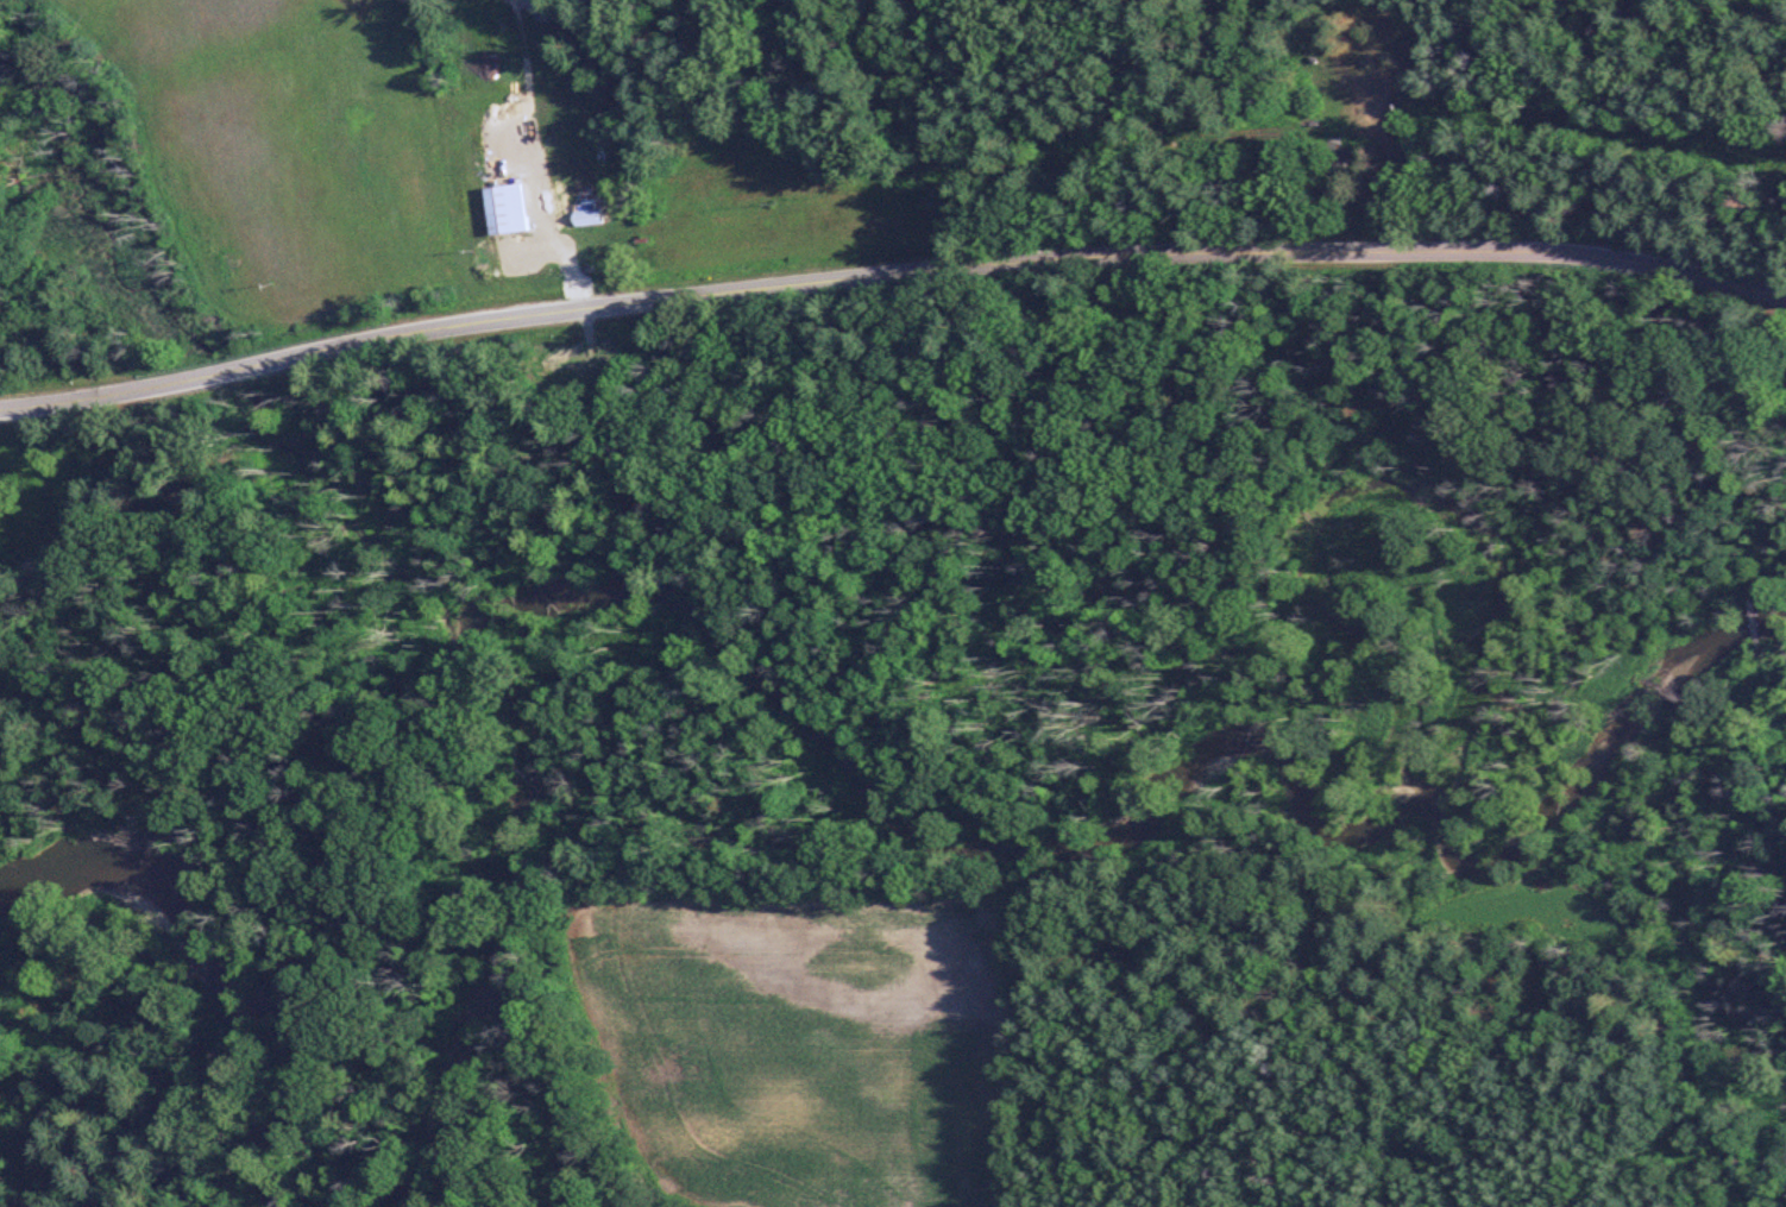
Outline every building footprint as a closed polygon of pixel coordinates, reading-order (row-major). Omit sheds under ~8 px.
[(536,231),(530,183),(490,188),(496,236),(536,231)] [(611,223),(609,207),(578,212),(580,228),(611,223)]
